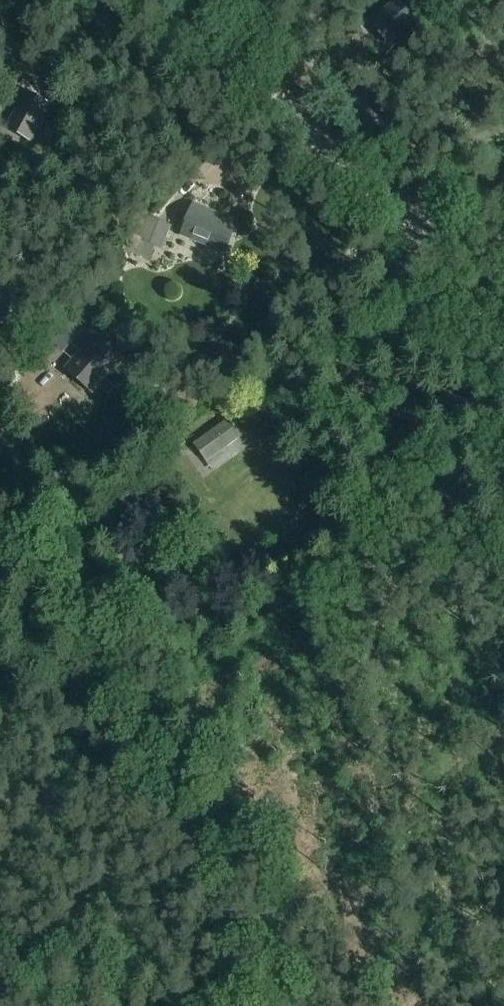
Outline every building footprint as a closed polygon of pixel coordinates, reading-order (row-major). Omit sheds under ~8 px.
[(389,42),(413,23),(397,3),(374,22),(389,42)] [(31,140),(49,107),(26,95),(9,128),(31,140)] [(237,225),(228,222),(193,208),(192,211),(188,209),(179,232),(183,233),(183,234),(227,252),(237,225)] [(161,250),(170,226),(146,217),(136,241),(161,250)] [(62,353),(83,328),(72,318),(51,343),(62,353)] [(97,338),(69,369),(93,389),(120,359),(97,338)] [(175,400),(187,411),(196,401),(183,390),(175,400)] [(231,459),(224,450),(245,435),(232,416),(195,444),(208,462),(209,461),(216,470),(231,459)]
